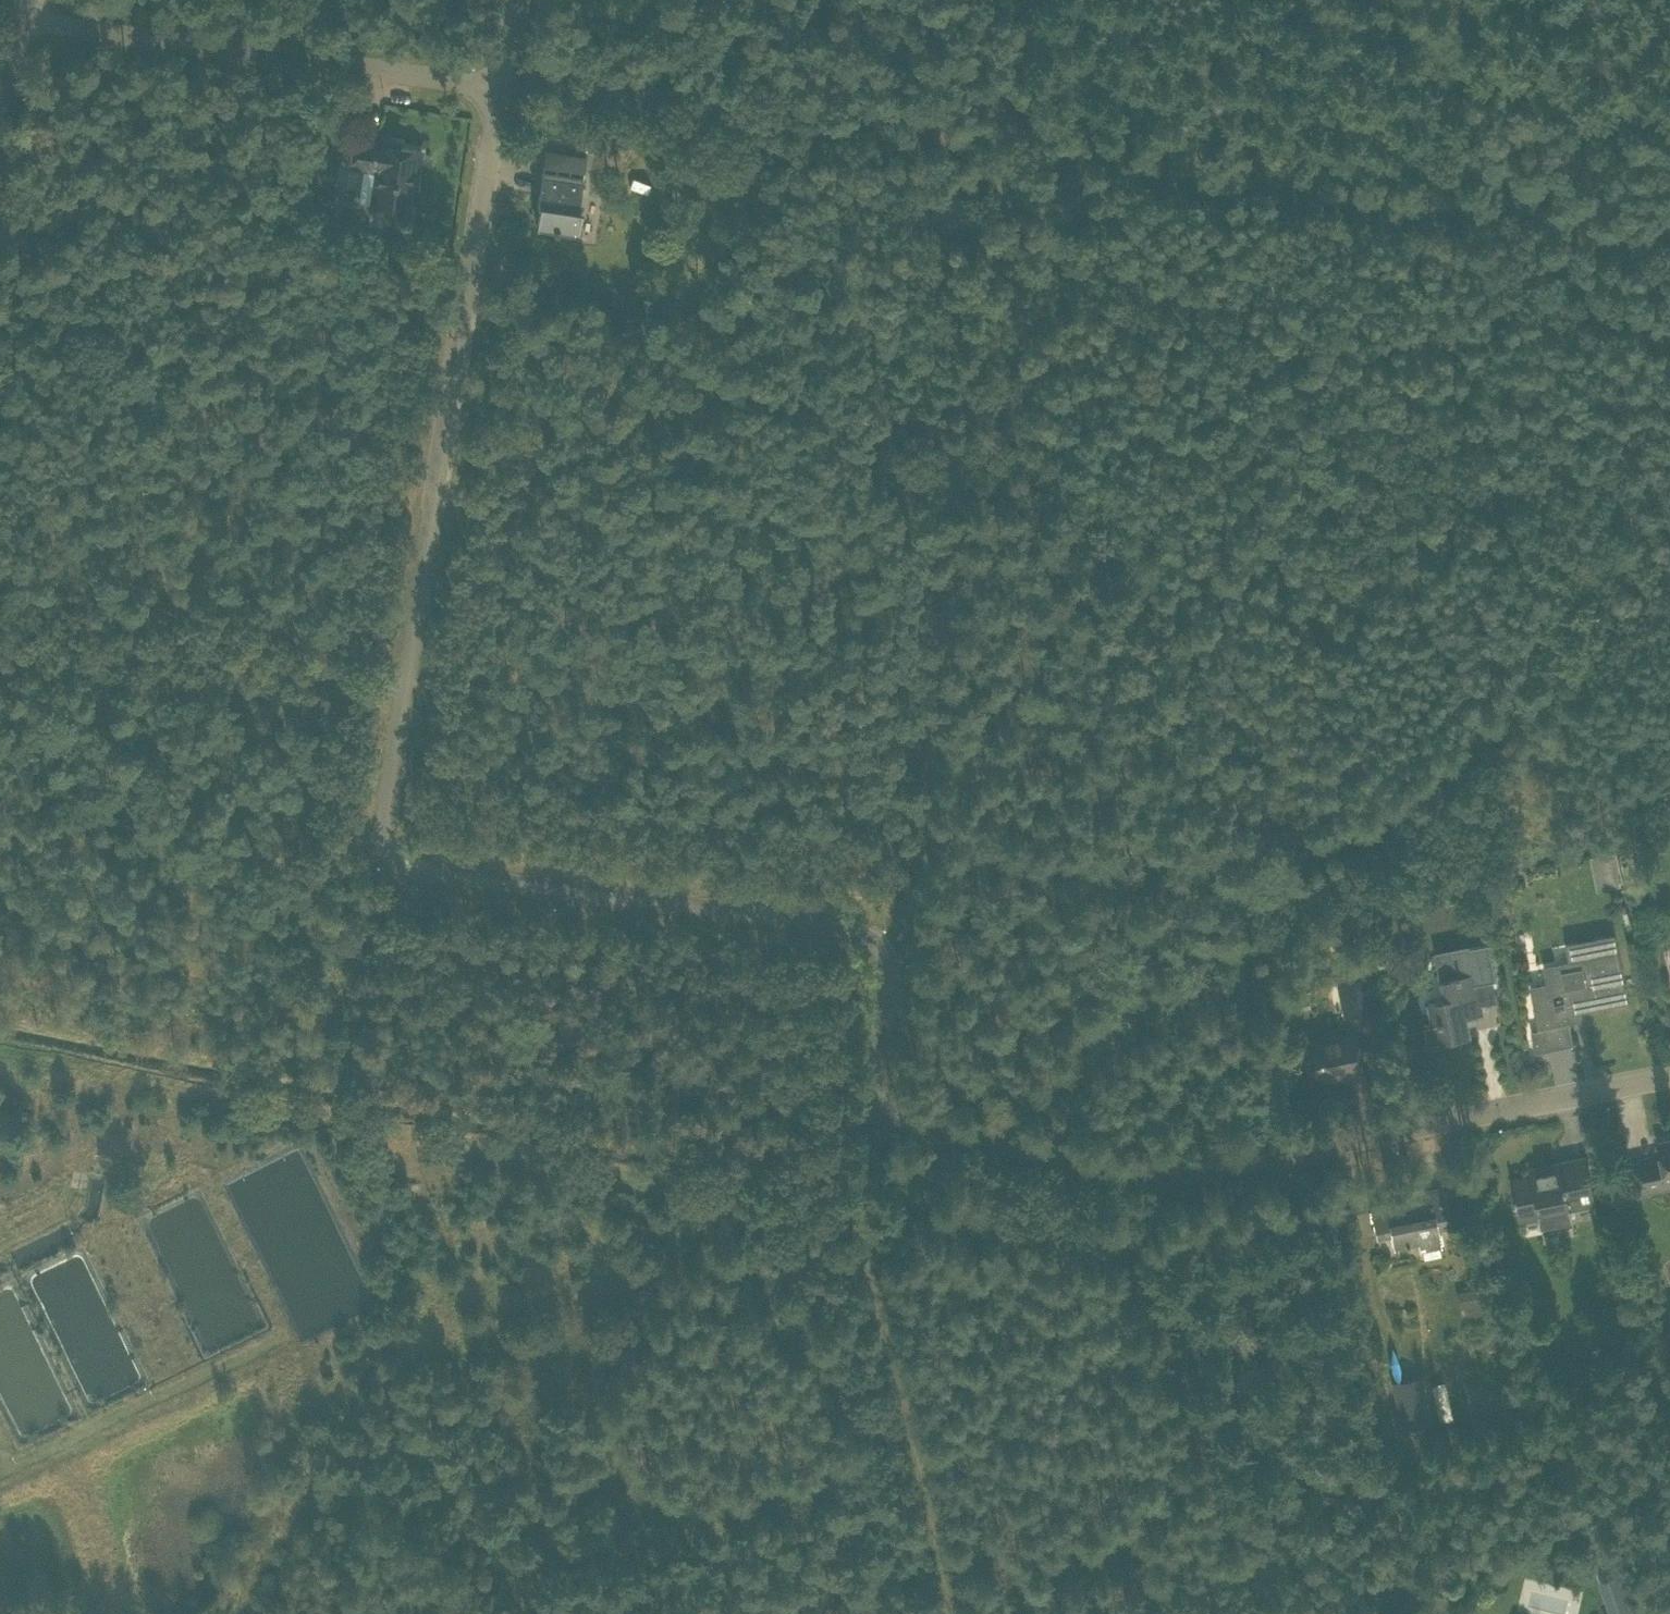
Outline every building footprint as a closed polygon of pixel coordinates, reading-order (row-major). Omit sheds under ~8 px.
[(412,25),(423,27),(424,16),(414,14),(412,25)] [(376,170),(371,204),(407,209),(411,187),(415,188),(421,150),(400,146),(400,142),(355,135),(350,166),(376,170)] [(578,210),(583,178),(542,172),(537,204),(540,205),(537,226),(578,233),(581,210),(578,210)] [(1613,852),(1594,856),(1601,887),(1620,883),(1613,852)] [(1542,1028),(1531,1030),(1535,1052),(1547,1049),(1574,1044),(1567,1010),(1625,999),(1620,977),(1616,955),(1612,934),(1565,943),(1570,964),(1557,966),(1560,983),(1535,988),(1542,1028)] [(1482,1004),(1478,983),(1495,980),(1488,943),(1470,946),(1475,972),(1443,978),(1446,998),(1429,1001),(1433,1020),(1424,1022),(1429,1043),(1471,1035),(1466,1007),(1482,1004)] [(1375,1009),(1365,962),(1334,969),(1344,1016),(1375,1009)] [(1362,1076),(1354,1033),(1303,1044),(1310,1080),(1343,1074),(1344,1080),(1362,1076)] [(1659,1142),(1663,1158),(1630,1165),(1635,1192),(1669,1185),(1669,1140),(1659,1142)] [(1571,1208),(1595,1203),(1586,1157),(1531,1168),(1533,1175),(1513,1180),(1521,1220),(1541,1216),(1543,1225),(1573,1219),(1571,1208)] [(1438,1227),(1452,1224),(1443,1186),(1412,1193),(1414,1201),(1371,1210),(1376,1236),(1391,1233),(1393,1245),(1418,1240),(1420,1248),(1441,1244),(1438,1227)] [(1432,1423),(1422,1376),(1392,1382),(1401,1429),(1432,1423)]
